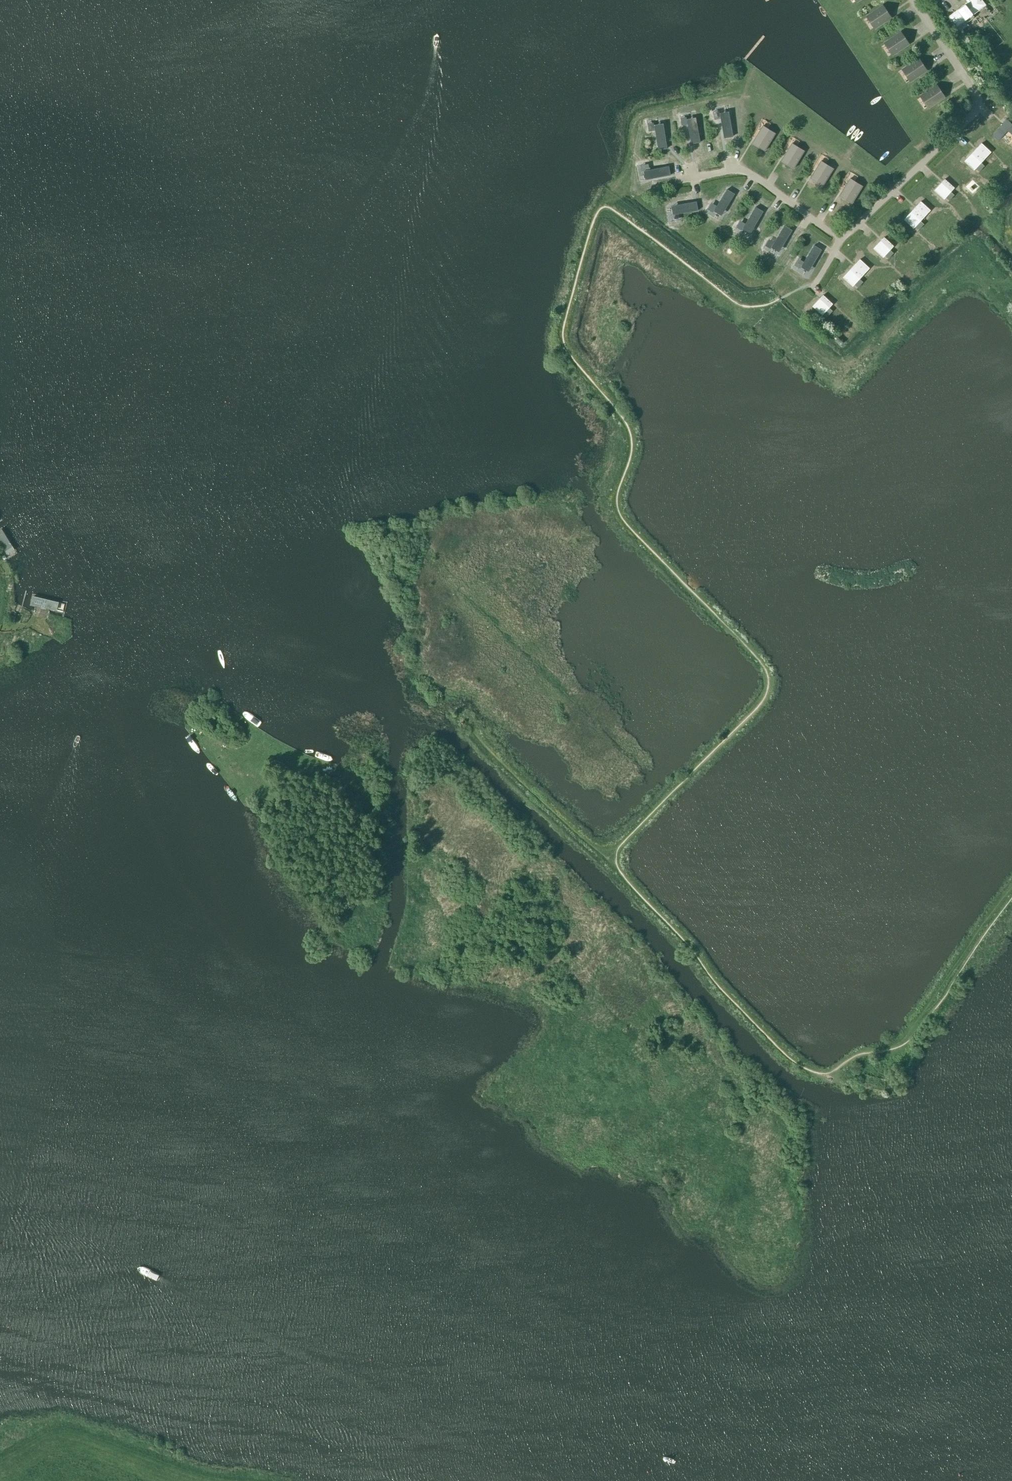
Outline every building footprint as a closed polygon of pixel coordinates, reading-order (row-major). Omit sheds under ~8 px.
[(968,3),(957,11),(949,17),(957,28),(966,21),(967,22),(974,17),(972,15),(985,5),(981,0),(965,0),(968,3)] [(891,17),(883,6),(865,18),(873,29),(891,17)] [(909,44),(901,32),(884,44),(892,56),(909,44)] [(927,70),(919,59),(901,71),(909,82),(927,70)] [(945,98),(937,86),(920,98),(927,109),(945,98)] [(730,117),(721,118),(724,138),(733,136),(730,117)] [(1000,141),(1011,126),(1005,120),(994,136),(1000,141)] [(697,123),(688,124),(692,144),(701,142),(697,123)] [(765,151),(775,134),(767,129),(767,128),(764,126),(762,126),(760,130),(760,131),(752,143),(765,151)] [(664,129),(655,130),(659,150),(668,148),(664,129)] [(794,169),(804,151),(796,146),(796,145),(793,143),(791,144),(789,147),(789,148),(781,161),(794,169)] [(974,170),(984,159),(991,152),(981,143),(975,150),(965,161),(974,170)] [(823,186),(833,169),(825,164),(825,163),(822,161),(820,161),(818,165),(818,166),(810,178),(823,186)] [(669,165),(649,169),(651,178),(671,174),(669,165)] [(852,204),(862,186),(854,182),(854,180),(851,178),(849,179),(847,182),(847,183),(839,196),(852,204)] [(944,199),(954,188),(945,179),(934,191),(944,199)] [(735,194),(727,189),(717,206),(725,211),(735,194)] [(697,201),(677,205),(679,214),(698,210),(697,201)] [(914,229),(924,217),(930,210),(920,201),(914,209),(904,220),(914,229)] [(764,211),(756,207),(746,224),(753,228),(764,211)] [(793,229),(785,225),(775,242),(783,247),(793,229)] [(883,257),(893,246),(884,237),(874,249),(883,257)] [(823,250),(815,245),(804,262),(812,267),(823,250)] [(853,286),(863,275),(869,268),(860,260),(854,266),(843,278),(853,286)] [(822,315),(833,304),(823,295),(813,306),(822,315)] [(0,527),(0,554),(4,561),(19,552),(4,525),(0,527)] [(32,592),(27,613),(63,622),(69,601),(32,592)]
